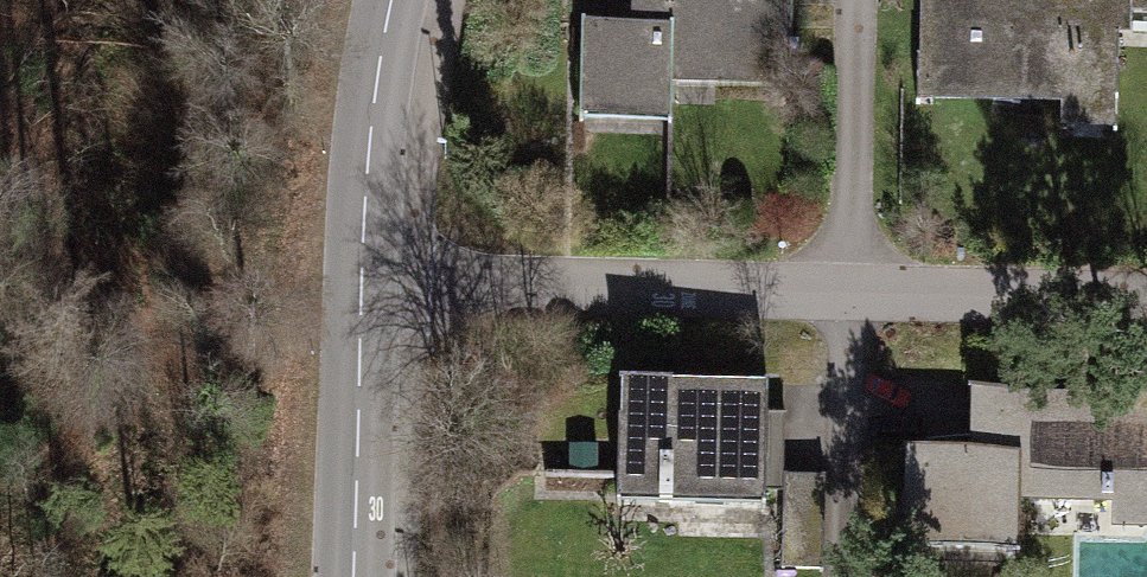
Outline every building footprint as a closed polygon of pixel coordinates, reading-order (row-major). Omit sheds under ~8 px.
[(626,22),(570,21),(568,129),(662,131),(663,92),(791,95),(793,0),(626,0),(626,22)] [(914,125),(1126,126),(1128,0),(915,0),(914,125)] [(1021,513),(1146,514),(1146,381),(965,380),(964,442),(897,442),(896,549),(1021,550),(1021,513)] [(762,394),(606,392),(604,514),(760,517),(762,394)] [(823,482),(779,481),(777,563),(820,564),(823,482)]
